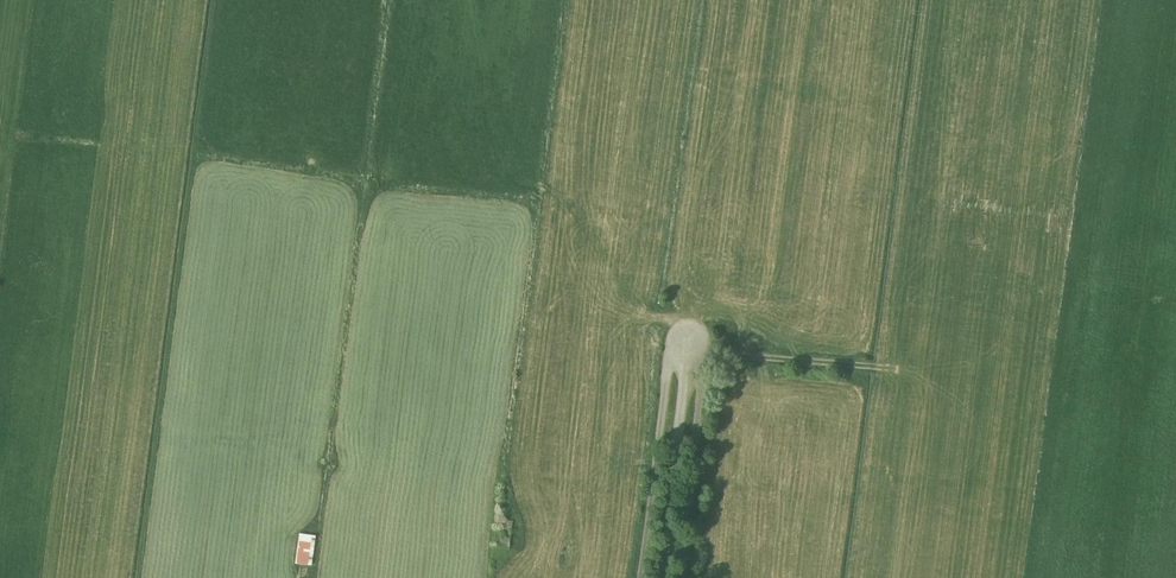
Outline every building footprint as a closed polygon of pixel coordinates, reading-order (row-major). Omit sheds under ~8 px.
[(300,530),(297,558),(312,558),(314,533),(300,530)]
